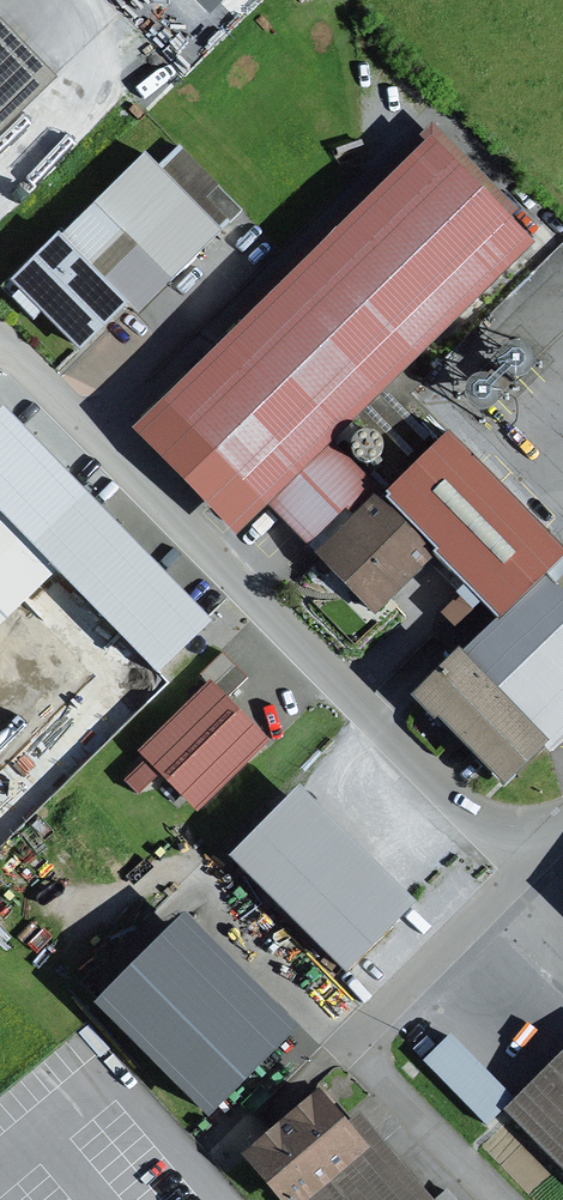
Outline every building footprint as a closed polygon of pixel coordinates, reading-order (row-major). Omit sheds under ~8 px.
[(210,10),(220,0),(201,0),(210,10)] [(58,73),(0,13),(0,129),(58,73)] [(434,131),(134,421),(238,528),(269,498),(332,436),(406,364),(538,237),(434,131)] [(180,143),(159,163),(198,203),(206,195),(231,220),(243,209),(218,184),(220,183),(180,143)] [(171,276),(174,279),(225,229),(198,203),(159,163),(145,149),(94,199),(125,230),(171,276)] [(81,347),(130,299),(93,262),(125,230),(94,199),(63,230),(59,226),(1,284),(34,317),(42,308),(81,347)] [(171,276),(125,230),(93,262),(130,299),(139,308),(171,276)] [(504,364),(509,367),(514,369),(520,368),(526,366),(530,362),(533,357),(534,351),(534,345),(531,339),(526,335),(520,333),(514,332),(508,334),(503,338),(500,343),(498,348),(498,354),(500,360),(504,364)] [(421,379),(406,364),(332,436),(379,483),(383,487),(386,483),(444,427),(409,392),(421,379)] [(471,397),(476,400),(481,401),(487,401),(492,399),(497,395),(500,390),(501,384),(500,378),(498,372),(493,368),(487,366),(481,365),(475,367),(470,371),(466,376),(465,381),(465,387),(467,392),(471,397)] [(0,404),(0,506),(156,669),(211,616),(4,400),(0,404)] [(444,427),(386,483),(443,541),(436,547),(466,576),(501,614),(546,570),(562,554),(562,538),(450,421),(444,427)] [(379,483),(332,436),(269,498),(308,539),(345,503),(352,510),(379,483)] [(379,483),(352,510),(314,548),(376,610),(433,553),(433,543),(384,494),(387,491),(383,487),(379,483)] [(546,570),(501,614),(465,649),(458,643),(452,648),(412,688),(504,782),(548,739),(553,744),(562,734),(562,587),(546,570)] [(501,614),(466,576),(455,587),(460,592),(442,609),(450,618),(436,631),(452,648),(458,643),(465,649),(501,614)] [(212,677),(229,694),(248,675),(223,649),(203,668),(212,677)] [(229,694),(212,677),(139,748),(147,756),(124,778),(139,793),(161,772),(198,809),(271,737),(229,694)] [(299,781),(229,851),(347,967),(417,896),(299,781)] [(186,905),(97,994),(212,1108),(301,1019),(186,905)] [(502,1107),(562,1167),(562,1046),(502,1107)] [(241,1149),(285,1199),(301,1199),(370,1142),(348,1117),(320,1083),(241,1149)] [(301,1199),(437,1199),(359,1108),(348,1117),(370,1142),(301,1199)]
